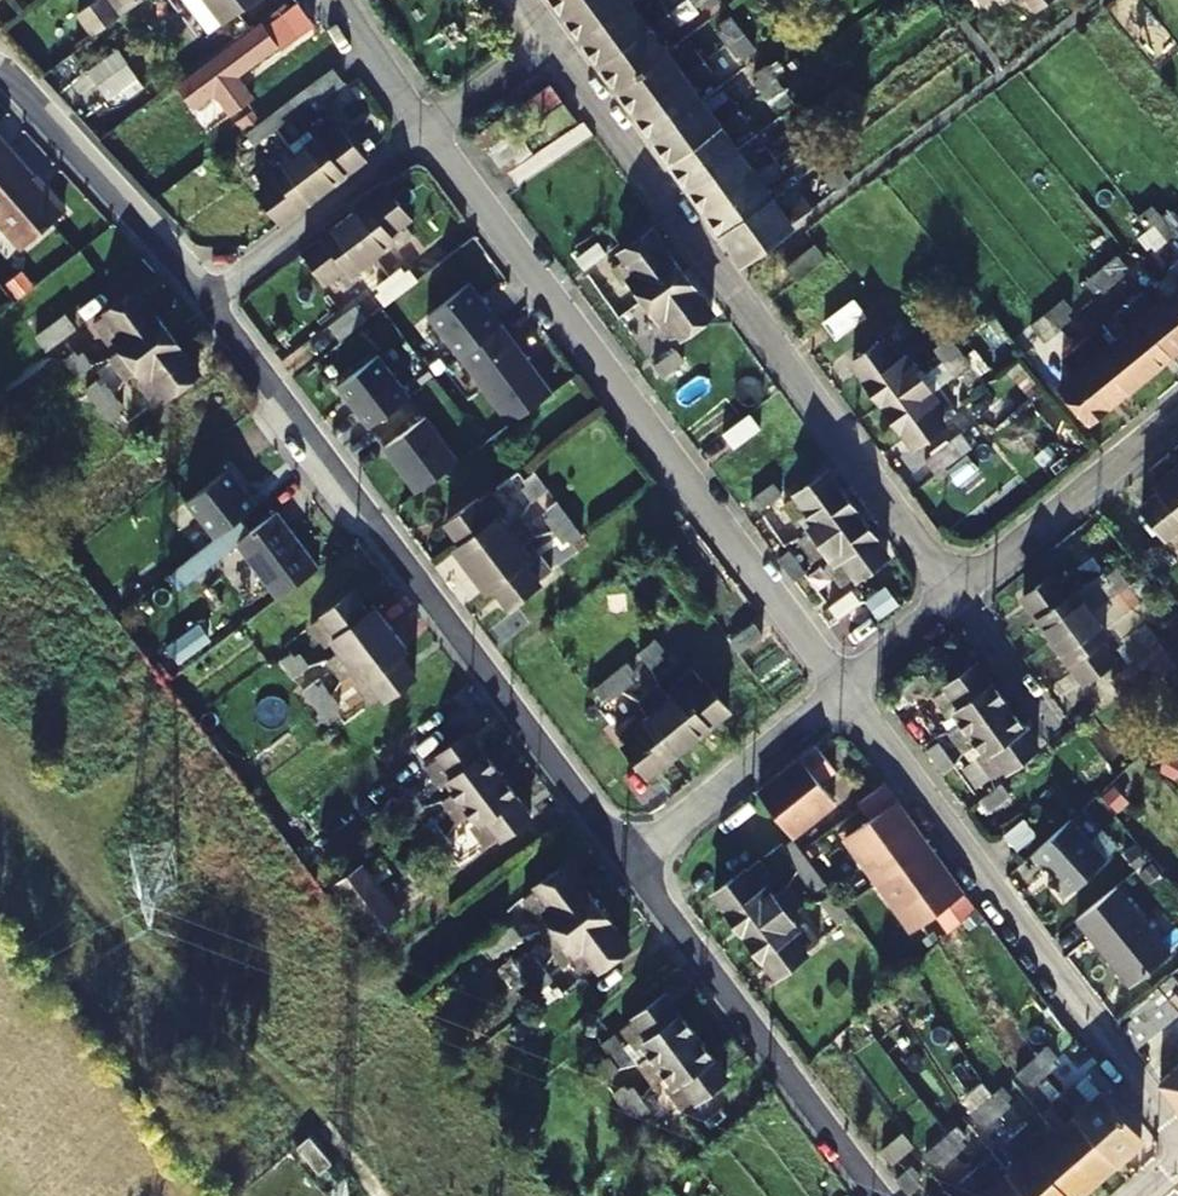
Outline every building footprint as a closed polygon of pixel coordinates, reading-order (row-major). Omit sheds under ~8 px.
[(79,16),(94,36),(141,0),(99,0),(79,16)] [(225,25),(257,0),(193,0),(187,5),(209,34),(224,23),(225,25)] [(565,18),(590,0),(552,0),(565,18)] [(565,18),(583,43),(635,6),(630,0),(590,0),(565,18)] [(705,9),(711,5),(716,11),(727,3),(725,0),(698,0),(705,9)] [(1038,10),(1050,0),(1030,0),(1038,10)] [(583,43),(600,66),(674,12),(666,1),(643,18),(635,6),(583,43)] [(280,47),(310,26),(297,9),(268,30),(280,47)] [(684,26),(674,12),(600,66),(617,91),(669,53),(661,43),(684,26)] [(748,33),(737,18),(727,26),(731,31),(724,37),(731,46),(748,33)] [(191,115),(200,108),(214,97),(224,110),(245,94),(235,81),(278,52),(261,29),(184,87),(194,101),(190,105),(192,107),(188,111),(191,115)] [(748,33),(731,46),(741,60),(747,55),(752,60),(762,52),(748,33)] [(617,91),(635,115),(710,62),(701,50),(678,68),(669,53),(617,91)] [(719,75),(710,62),(635,115),(654,140),(704,104),(696,92),(719,75)] [(139,81),(128,67),(99,89),(110,103),(139,81)] [(784,82),(773,67),(762,75),(766,80),(759,85),(767,96),(784,82)] [(320,103),(345,85),(335,71),(310,90),(320,103)] [(784,82),(767,96),(777,109),(783,105),(788,111),(799,102),(784,82)] [(553,135),(574,122),(552,87),(531,100),(553,135)] [(654,140),(672,165),(745,113),(737,100),(714,117),(704,104),(654,140)] [(280,131),(296,119),(287,106),(271,117),(280,131)] [(754,125),(745,113),(672,165),(689,189),(740,153),(731,142),(754,125)] [(253,130),(263,144),(280,131),(271,117),(253,130)] [(308,133),(314,139),(295,152),(322,190),(364,159),(342,129),(335,135),(325,121),(308,133)] [(3,144),(0,140),(0,224),(8,234),(22,248),(64,212),(5,141),(3,144)] [(689,189),(707,213),(781,160),(771,147),(749,165),(740,153),(689,189)] [(281,220),(322,190),(295,152),(274,168),(267,161),(252,173),(263,186),(258,189),(281,220)] [(707,213),(725,238),(774,202),(765,190),(789,172),(781,160),(707,213)] [(386,191),(345,222),(373,258),(391,245),(399,253),(416,239),(404,225),(409,222),(386,191)] [(786,217),(774,202),(725,238),(744,264),(817,210),(808,199),(786,217)] [(1169,233),(1174,229),(1165,218),(1150,231),(1163,248),(1174,239),(1169,233)] [(359,283),(353,274),(373,258),(345,222),(304,253),(328,285),(333,281),(343,294),(359,283)] [(1151,257),(1163,248),(1150,231),(1134,244),(1142,254),(1146,251),(1151,257)] [(664,250),(650,232),(621,254),(625,258),(611,269),(623,284),(627,281),(643,303),(681,274),(664,250)] [(583,270),(606,252),(599,242),(576,259),(583,270)] [(419,285),(448,262),(437,246),(407,268),(413,275),(419,285)] [(1095,275),(1108,291),(1119,282),(1115,276),(1120,272),(1111,262),(1095,275)] [(1177,266),(1165,277),(1177,292),(1177,266)] [(407,280),(402,273),(391,281),(403,297),(419,285),(413,275),(407,280)] [(681,274),(643,303),(657,321),(652,325),(665,342),(678,332),(682,337),(710,314),(696,295),(681,274)] [(1095,275),(1078,289),(1087,299),(1091,295),(1096,301),(1108,291),(1095,275)] [(385,311),(403,297),(391,281),(379,291),(383,296),(378,301),(385,311)] [(429,316),(461,358),(503,325),(471,283),(429,316)] [(136,328),(155,314),(138,291),(114,310),(114,309),(107,315),(108,316),(94,327),(109,347),(116,341),(125,352),(128,352),(144,340),(144,337),(136,328)] [(1177,313),(1177,294),(1168,301),(1177,313)] [(1140,322),(1162,348),(1170,358),(1177,351),(1177,313),(1168,301),(1164,305),(1152,314),(1137,297),(1123,310),(1136,326),(1140,322)] [(1059,304),(1042,318),(1044,320),(1055,333),(1065,325),(1061,319),(1066,314),(1059,304)] [(864,305),(831,323),(841,340),(874,322),(864,305)] [(330,331),(341,345),(367,325),(356,310),(330,331)] [(1145,378),(1170,358),(1162,348),(1140,322),(1136,326),(1123,310),(1110,320),(1123,338),(1116,343),(1145,378)] [(123,383),(136,372),(137,373),(139,371),(158,357),(167,368),(186,354),(180,347),(155,314),(136,328),(144,337),(144,340),(128,352),(129,353),(110,367),(123,383)] [(76,331),(66,317),(36,339),(46,352),(76,331)] [(1044,320),(1042,318),(1025,331),(1034,341),(1038,338),(1042,344),(1055,333),(1044,320)] [(940,365),(958,352),(944,334),(932,343),(935,348),(930,352),(940,365)] [(886,348),(884,345),(855,366),(884,407),(920,380),(905,359),(911,355),(899,339),(886,348)] [(511,424),(553,393),(514,340),(472,371),(511,424)] [(1087,364),(1117,401),(1145,378),(1116,343),(1110,347),(1096,358),(1083,342),(1070,352),(1070,354),(1083,369),(1087,364)] [(665,378),(687,362),(678,350),(656,367),(665,378)] [(954,372),(958,378),(970,368),(958,352),(940,365),(948,376),(954,372)] [(1061,388),(1090,423),(1117,401),(1087,364),(1083,369),(1070,354),(1070,352),(1057,363),(1070,380),(1061,388)] [(155,408),(200,374),(186,354),(167,368),(158,357),(139,371),(148,382),(140,388),(155,408)] [(80,356),(75,360),(71,355),(66,358),(81,376),(89,370),(80,356)] [(370,428),(411,397),(379,355),(338,387),(370,428)] [(58,364),(73,382),(81,376),(66,358),(58,364)] [(939,395),(934,399),(920,380),(884,407),(914,448),(944,426),(939,420),(951,410),(939,395)] [(94,386),(82,395),(95,412),(102,406),(111,399),(102,386),(97,390),(94,386)] [(102,406),(116,423),(120,420),(116,414),(120,411),(111,399),(102,406)] [(116,423),(102,406),(95,412),(108,430),(116,423)] [(753,414),(726,434),(737,448),(764,427),(753,414)] [(417,493),(459,463),(426,418),(385,449),(417,493)] [(935,476),(962,457),(951,444),(925,463),(935,476)] [(1156,486),(1162,493),(1176,509),(1177,507),(1177,468),(1156,486)] [(187,504),(215,540),(240,520),(257,507),(229,471),(187,504)] [(793,501),(780,512),(794,531),(801,526),(809,535),(826,522),(820,514),(841,498),(825,477),(794,499),(793,501)] [(540,518),(544,523),(555,515),(530,480),(518,489),(522,494),(531,506),(540,518)] [(757,514),(778,498),(770,488),(749,504),(757,514)] [(1176,509),(1162,493),(1141,510),(1165,538),(1166,537),(1175,548),(1177,546),(1177,507),(1176,509)] [(531,506),(522,494),(517,498),(526,509),(531,506)] [(826,522),(809,535),(809,536),(794,548),(810,567),(821,558),(824,556),(841,543),(849,554),(871,539),(841,498),(820,514),(826,522)] [(468,512),(440,533),(455,553),(471,541),(480,552),(501,536),(493,527),(499,522),(484,502),(469,514),(468,512)] [(526,509),(535,522),(540,518),(531,506),(526,509)] [(279,601),(321,570),(278,514),(237,545),(279,601)] [(203,572),(237,545),(251,534),(240,520),(215,540),(192,558),(203,572)] [(455,553),(449,557),(479,598),(485,593),(502,581),(493,569),(512,554),(526,543),(514,526),(501,536),(480,552),(471,541),(455,553)] [(576,543),(564,526),(552,534),(562,548),(565,551),(576,543)] [(552,534),(547,538),(558,551),(562,548),(552,534)] [(841,543),(824,556),(832,567),(825,572),(839,590),(853,580),(854,581),(884,559),(871,539),(849,554),(841,543)] [(529,561),(522,567),(512,554),(493,569),(502,581),(485,593),(501,614),(544,581),(529,561)] [(203,572),(192,558),(168,576),(180,591),(203,572)] [(1112,603),(1130,590),(1116,572),(1104,581),(1109,587),(1104,591),(1112,603)] [(1077,596),(1082,592),(1070,575),(1058,583),(1055,579),(1024,600),(1055,643),(1092,617),(1077,596)] [(1130,616),(1142,607),(1130,590),(1112,603),(1121,614),(1125,611),(1130,616)] [(838,622),(861,606),(850,593),(829,610),(838,622)] [(328,646),(334,642),(343,653),(365,638),(356,625),(371,614),(356,595),(332,612),(332,611),(327,615),(328,616),(314,627),(328,646)] [(341,681),(356,670),(356,671),(378,654),(388,667),(402,656),(408,651),(377,610),(371,614),(356,625),(365,638),(343,653),(342,654),(328,665),(341,681)] [(1110,631),(1105,635),(1092,617),(1055,643),(1085,685),(1114,662),(1109,656),(1122,647),(1110,631)] [(664,645),(658,638),(626,662),(636,675),(640,671),(644,676),(651,671),(642,661),(664,645)] [(642,661),(651,671),(667,658),(663,653),(667,649),(664,645),(642,661)] [(1159,645),(1108,679),(1124,702),(1175,668),(1159,645)] [(389,697),(417,676),(402,656),(388,667),(378,654),(356,671),(365,682),(358,688),(373,708),(387,697),(389,697)] [(306,675),(296,661),(294,663),(289,658),(278,667),(292,685),(306,675)] [(309,672),(300,659),(296,661),(306,675),(309,672)] [(954,713),(964,727),(980,715),(970,702),(991,687),(975,666),(946,688),(947,689),(932,700),(947,719),(954,713)] [(691,712),(706,732),(729,714),(694,671),(673,688),(680,696),(671,703),(682,719),(691,712)] [(602,694),(617,682),(612,675),(596,687),(602,694)] [(617,682),(602,694),(605,697),(608,694),(612,699),(623,689),(617,682)] [(970,702),(980,715),(964,727),(962,728),(948,738),(960,754),(977,743),(992,731),(1001,743),(1022,728),(993,690),(991,687),(970,702)] [(656,739),(671,759),(706,732),(691,712),(682,719),(671,703),(660,688),(641,701),(652,716),(665,732),(656,739)] [(326,702),(329,699),(322,689),(316,693),(313,689),(301,699),(325,731),(337,722),(334,717),(336,715),(326,702)] [(336,715),(340,713),(329,699),(326,702),(336,715)] [(626,747),(650,775),(671,759),(656,739),(665,732),(652,716),(644,723),(638,716),(619,732),(629,744),(626,747)] [(992,731),(977,743),(984,753),(977,759),(993,781),(1037,748),(1022,728),(1001,743),(992,731)] [(441,788),(448,783),(456,794),(474,779),(467,770),(487,755),(471,735),(426,769),(441,788)] [(922,753),(936,773),(949,763),(934,744),(922,753)] [(836,776),(817,752),(802,763),(820,788),(836,776)] [(497,809),(516,795),(487,755),(467,770),(474,779),(456,794),(452,797),(439,806),(455,825),(471,813),(489,800),(497,809)] [(820,788),(802,763),(758,796),(791,840),(834,807),(820,788)] [(987,813),(1009,796),(999,784),(977,801),(987,813)] [(879,888),(930,850),(883,788),(857,807),(861,812),(869,823),(844,842),(879,888)] [(502,840),(533,818),(516,795),(497,809),(489,800),(471,813),(477,822),(470,828),(486,848),(500,839),(502,840)] [(409,803),(406,799),(401,802),(414,818),(423,811),(414,799),(409,803)] [(414,818),(401,802),(393,808),(406,824),(414,818)] [(1104,859),(1067,820),(1029,856),(1042,870),(1044,868),(1052,876),(1046,883),(1062,899),(1104,859)] [(435,846),(443,839),(436,829),(430,833),(428,830),(417,840),(441,870),(449,864),(435,846)] [(449,858),(455,854),(443,839),(435,846),(449,864),(441,870),(443,872),(454,864),(449,858)] [(808,865),(791,843),(781,851),(799,873),(808,865)] [(964,896),(930,850),(879,888),(913,934),(936,917),(964,896)] [(746,872),(715,895),(731,916),(749,901),(757,912),(776,898),(768,887),(775,882),(761,864),(747,875),(746,872)] [(565,900),(584,886),(568,865),(525,898),(541,918),(546,914),(553,924),(572,909),(565,900)] [(808,865),(799,873),(815,892),(824,885),(808,865)] [(398,917),(391,907),(362,869),(338,886),(367,925),(375,934),(398,917)] [(1173,949),(1118,884),(1075,919),(1112,963),(1115,960),(1120,965),(1119,971),(1128,982),(1134,982),(1173,949)] [(597,941),(614,928),(584,886),(565,900),(572,909),(553,924),(552,925),(538,935),(553,954),(563,947),(568,943),(587,929),(597,941)] [(749,901),(731,916),(763,957),(781,942),(773,932),(791,917),(793,915),(806,905),(792,888),(778,897),(776,898),(757,912),(749,901)] [(975,911),(964,896),(936,917),(949,935),(961,924),(965,920),(975,911)] [(806,923),(799,928),(791,917),(773,932),(781,942),(763,957),(778,977),(808,954),(807,952),(821,941),(806,923)] [(511,949),(522,941),(513,929),(509,932),(505,928),(493,938),(495,941),(502,936),(511,949)] [(571,959),(586,978),(629,947),(614,928),(597,941),(587,929),(568,943),(576,954),(571,959)] [(495,941),(505,954),(511,949),(502,936),(495,941)] [(544,970),(535,959),(530,962),(527,958),(515,967),(541,1000),(548,995),(535,978),(544,970)] [(535,978),(548,995),(551,992),(547,987),(553,981),(544,970),(535,978)] [(1168,978),(1155,989),(1137,1003),(1112,1022),(1114,1024),(1132,1048),(1177,1011),(1177,1013),(1177,987),(1168,978)] [(665,1032),(684,1018),(666,995),(637,1017),(638,1019),(624,1030),(640,1050),(645,1046),(652,1057),(672,1041),(665,1032)] [(639,1067),(651,1085),(665,1074),(666,1073),(686,1060),(694,1071),(713,1057),(684,1018),(665,1032),(672,1041),(652,1057),(639,1067)] [(1047,1059),(1051,1057),(1043,1046),(1031,1057),(1033,1060),(1031,1069),(1039,1077),(1053,1066),(1047,1059)] [(685,1109),(728,1078),(713,1057),(694,1071),(686,1060),(666,1073),(674,1085),(670,1089),(685,1109)] [(1033,1060),(1031,1057),(1021,1066),(1032,1083),(1039,1077),(1031,1069),(1033,1060)] [(602,1059),(591,1068),(597,1075),(603,1070),(611,1081),(621,1073),(612,1061),(608,1065),(602,1059)] [(1158,1083),(1177,1105),(1177,1065),(1158,1083)] [(1026,1081),(1029,1086),(1032,1083),(1021,1066),(1012,1074),(1021,1085),(1026,1081)] [(597,1075),(605,1086),(611,1081),(603,1070),(597,1075)] [(1057,1097),(1116,1162),(1141,1141),(1085,1077),(1070,1090),(1067,1087),(1057,1097)] [(1001,1102),(1007,1097),(998,1087),(975,1107),(988,1123),(1007,1107),(1001,1102)] [(632,1108),(641,1100),(633,1089),(628,1093),(626,1090),(614,1099),(640,1133),(646,1128),(632,1108)] [(1051,1136),(1092,1183),(1116,1162),(1057,1097),(1046,1106),(1064,1126),(1051,1136)] [(645,1116),(650,1112),(641,1100),(632,1108),(646,1128),(651,1124),(645,1116)] [(979,1121),(984,1126),(988,1123),(975,1107),(965,1115),(974,1126),(979,1121)] [(927,1150),(941,1165),(962,1146),(958,1141),(962,1137),(953,1127),(927,1150)] [(1064,1195),(1077,1195),(1092,1183),(1051,1136),(1039,1147),(1022,1128),(1012,1137),(1064,1195)] [(331,1161),(309,1136),(296,1147),(318,1172),(331,1161)] [(1024,1195),(1064,1195),(1012,1137),(1000,1147),(1017,1167),(1006,1176),(1024,1195)] [(935,1161),(940,1166),(941,1165),(927,1150),(922,1155),(931,1164),(935,1161)] [(915,1179),(919,1175),(910,1164),(895,1179),(908,1194),(919,1184),(915,1179)] [(985,1195),(1024,1195),(1006,1176),(994,1186),(978,1167),(967,1176),(985,1195)] [(967,1176),(956,1185),(965,1195),(985,1195),(967,1176)]
